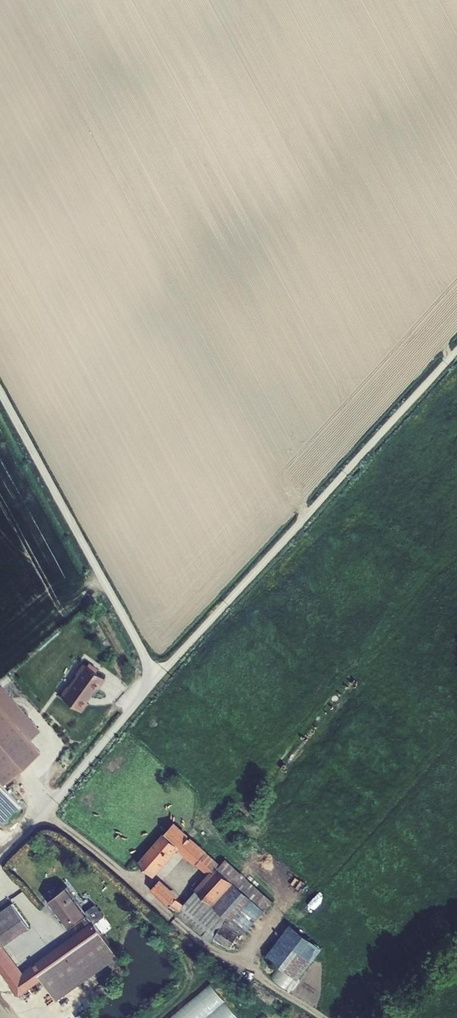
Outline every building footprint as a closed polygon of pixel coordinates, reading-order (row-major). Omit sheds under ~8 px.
[(89,663),(86,667),(95,673),(97,669),(89,663)] [(59,697),(81,712),(87,704),(86,703),(96,689),(98,690),(105,680),(95,673),(86,667),(82,664),(75,674),(76,675),(67,687),(66,686),(59,697)] [(32,738),(41,730),(1,684),(0,685),(0,702),(32,738)] [(17,805),(20,802),(4,783),(42,749),(32,738),(0,702),(0,821),(17,805)] [(195,887),(196,888),(214,903),(234,881),(218,866),(220,864),(207,851),(208,850),(191,835),(191,836),(187,833),(188,832),(175,821),(164,832),(164,831),(137,860),(154,875),(178,848),(207,874),(195,887)] [(235,881),(265,908),(273,900),(226,858),(220,864),(218,866),(234,881),(235,881)] [(178,915),(211,942),(214,938),(224,922),(227,916),(214,903),(196,888),(184,902),(177,896),(179,895),(161,878),(151,888),(169,905),(171,904),(181,912),(178,915)] [(265,908),(235,881),(234,881),(214,903),(227,916),(244,932),(265,908)] [(3,945),(0,942),(0,970),(18,995),(42,978),(57,1000),(119,954),(96,923),(104,916),(95,904),(85,911),(66,885),(48,899),(68,928),(81,919),(87,925),(24,967),(5,944),(3,945)] [(3,945),(5,944),(30,926),(12,901),(0,910),(0,942),(3,945)] [(224,923),(237,931),(238,928),(226,920),(224,923)] [(224,922),(214,938),(230,947),(240,932),(237,931),(224,923),(224,922)] [(291,923),(266,953),(298,979),(323,947),(291,923)] [(169,1017),(240,1017),(211,983),(169,1017)]
